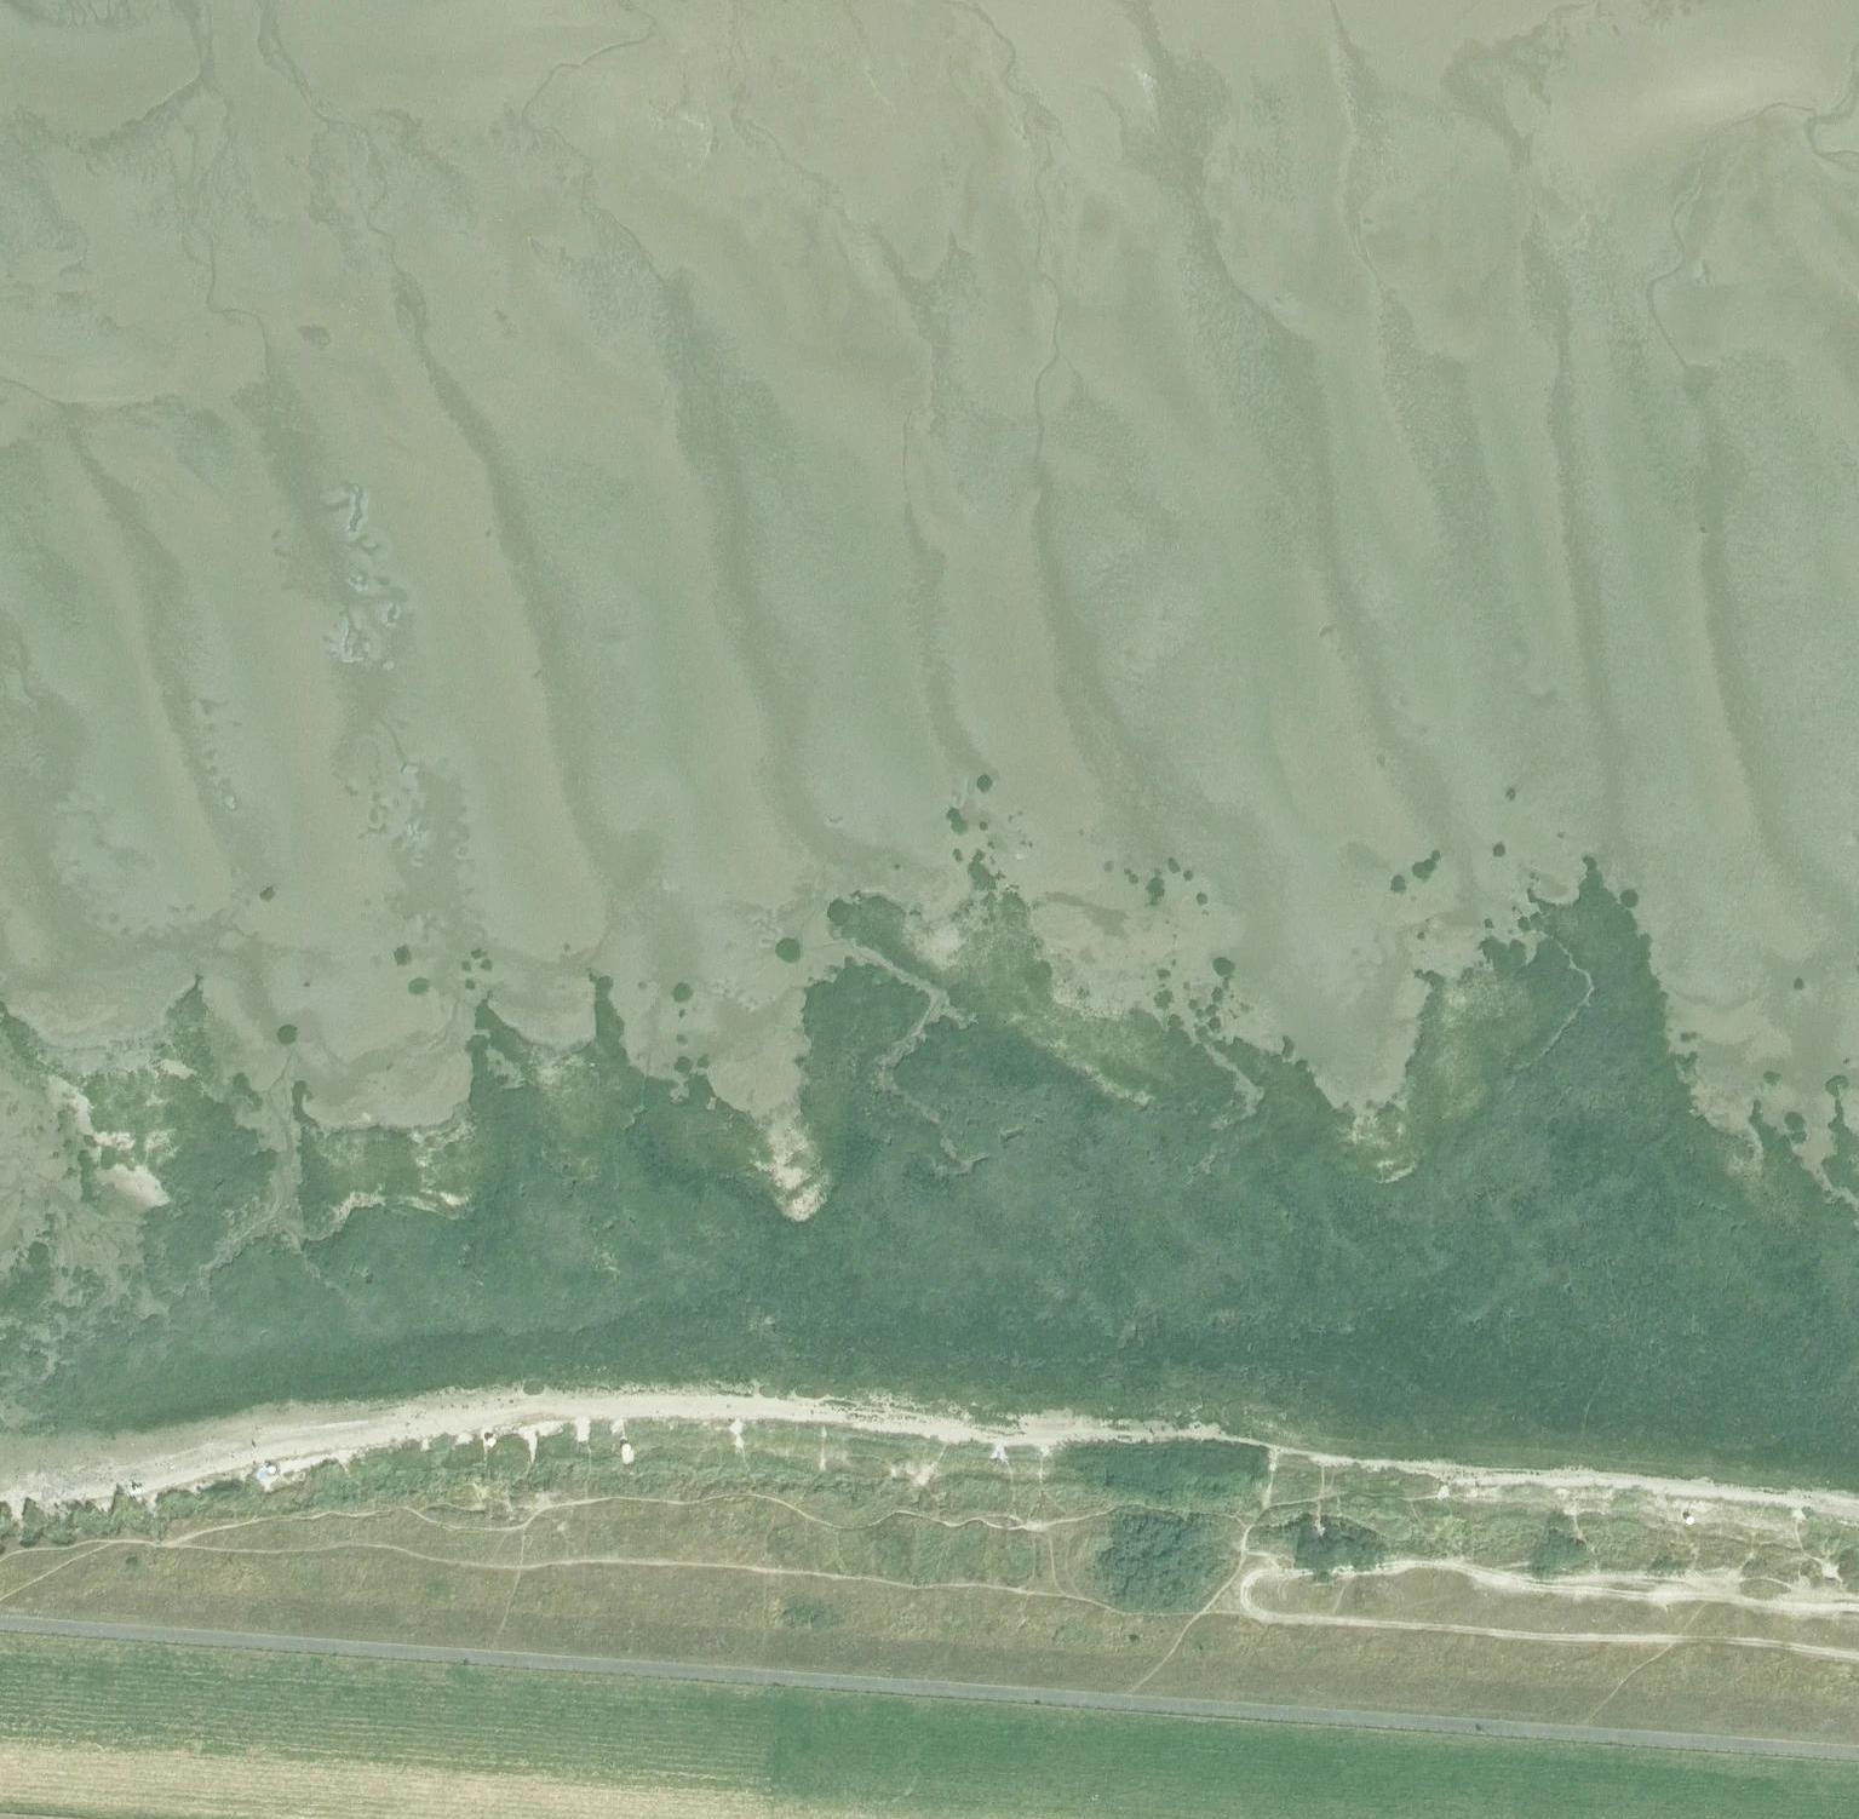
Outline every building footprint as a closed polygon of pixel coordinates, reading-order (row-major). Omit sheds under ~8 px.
[(576,1469),(594,1479),(602,1465),(584,1455),(576,1469)]
